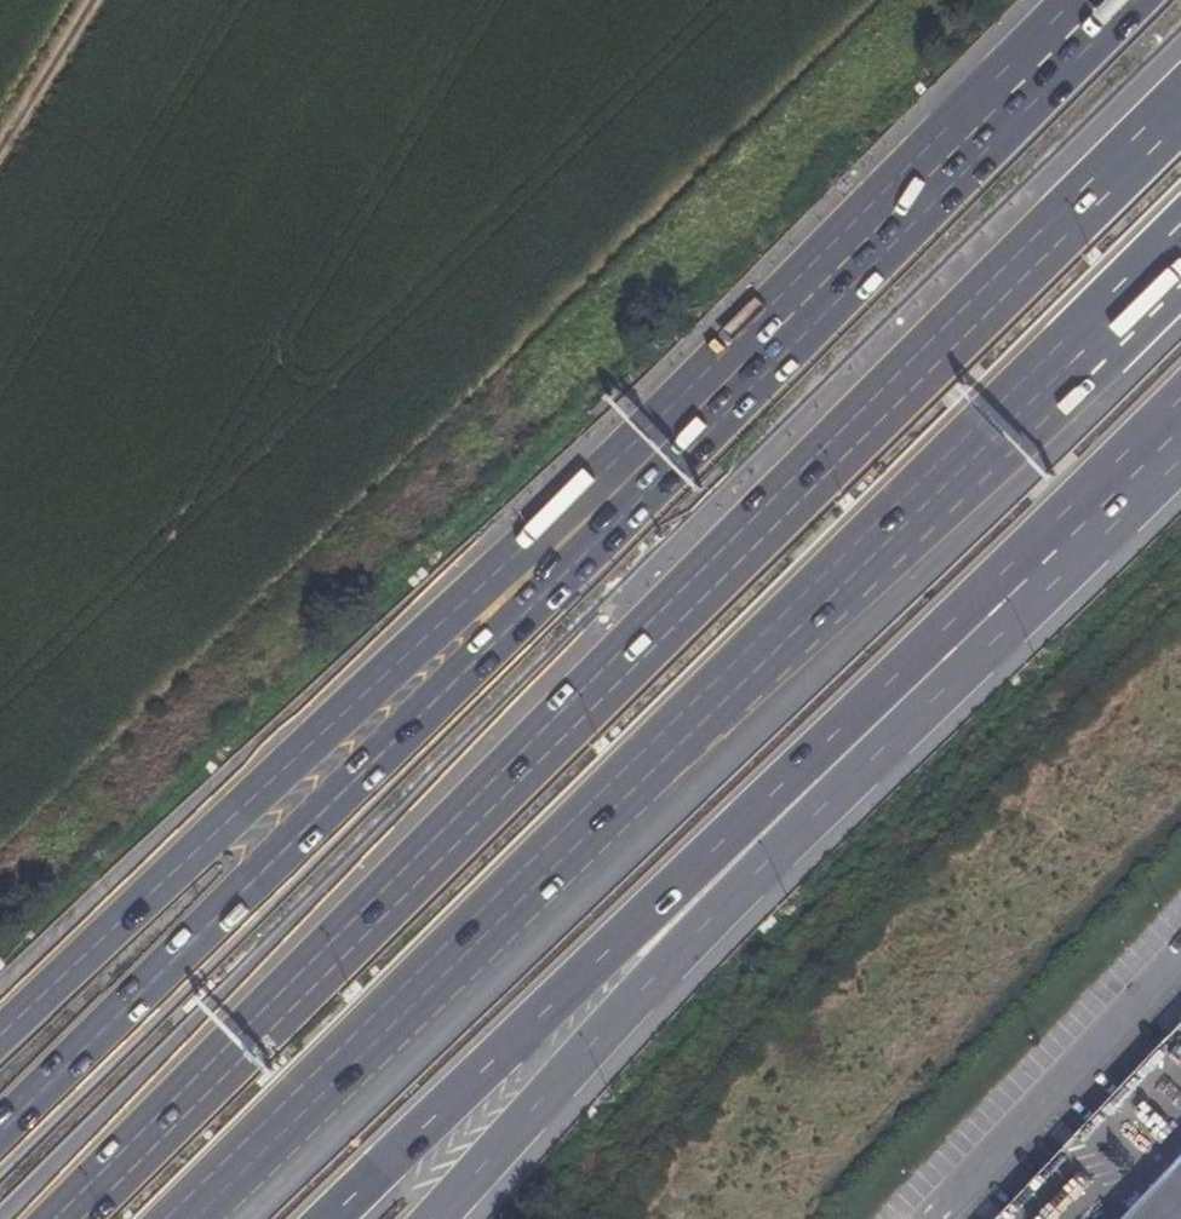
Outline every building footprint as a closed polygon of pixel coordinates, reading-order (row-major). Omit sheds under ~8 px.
[(1152,1159),(1180,1185),(1180,1129),(1152,1159)] [(1152,1159),(1095,1218),(1180,1218),(1180,1185),(1152,1159)]
